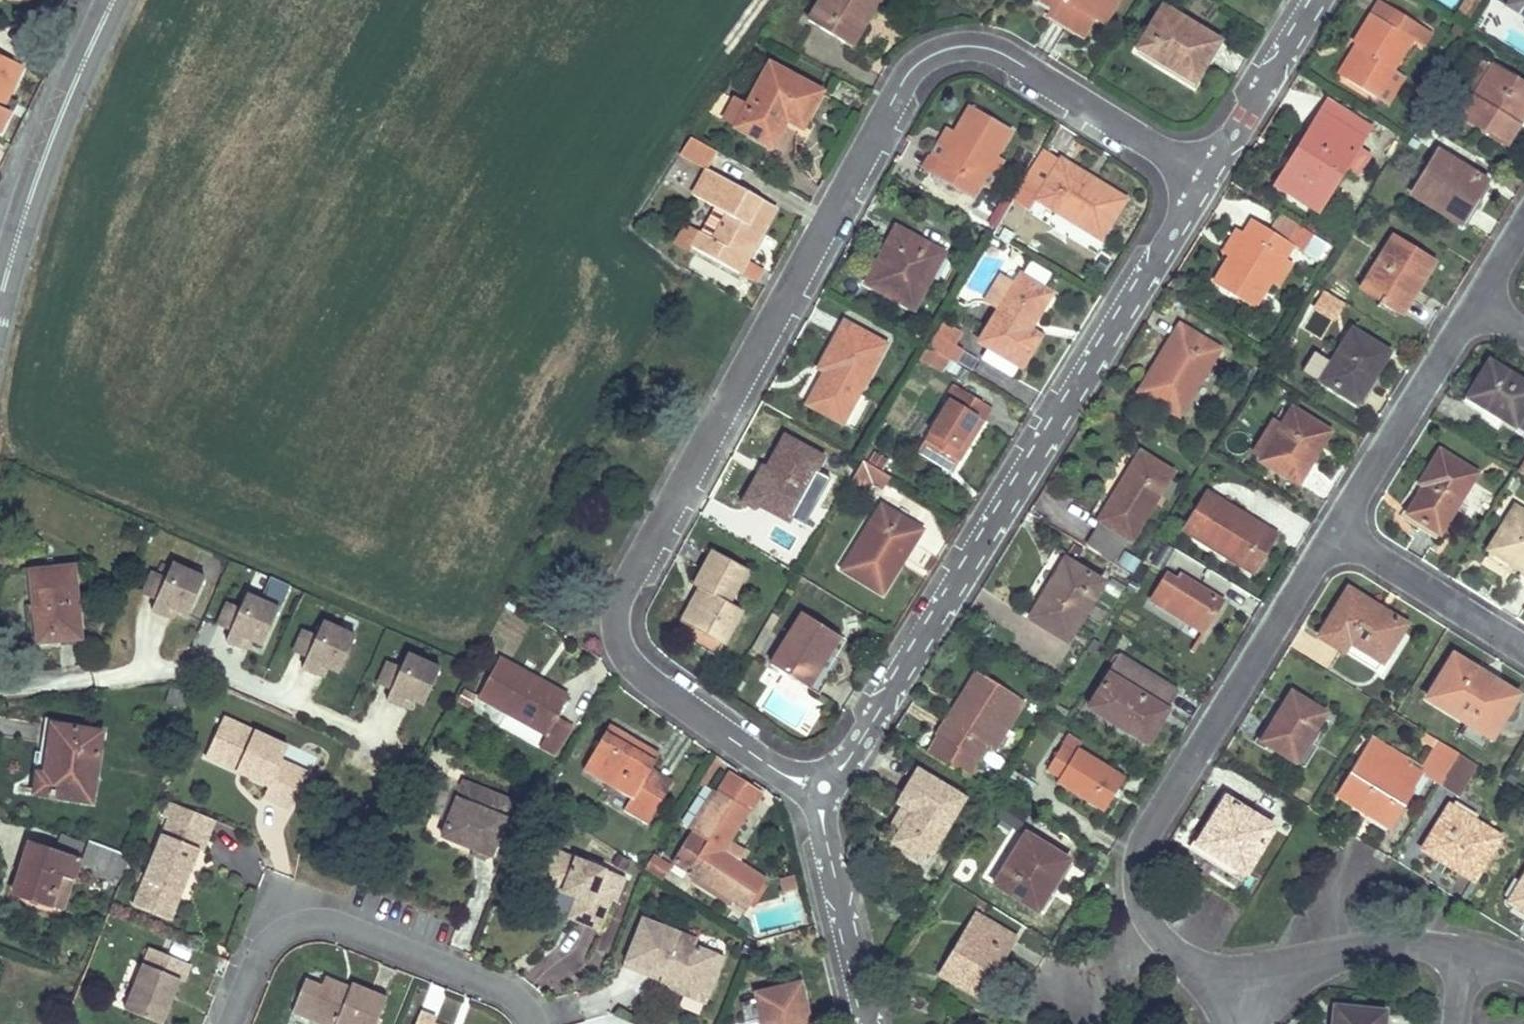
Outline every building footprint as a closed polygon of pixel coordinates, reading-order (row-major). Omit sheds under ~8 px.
[(807,21),(842,43),(862,11),(869,16),(879,0),(820,0),(807,21)] [(1055,10),(1060,2),(1057,0),(1039,0),(1055,10)] [(1093,9),(1107,18),(1118,0),(1057,0),(1060,2),(1055,10),(1050,17),(1082,37),(1093,18),(1090,15),(1093,9)] [(1507,5),(1523,16),(1523,0),(1511,0),(1507,5)] [(1388,25),(1396,12),(1378,1),(1370,15),(1388,25)] [(1162,6),(1136,48),(1175,71),(1178,67),(1196,77),(1218,41),(1162,6)] [(1107,18),(1093,9),(1090,15),(1093,18),(1103,25),(1107,18)] [(842,43),(849,48),(869,16),(862,11),(842,43)] [(1355,55),(1341,77),(1375,99),(1391,72),(1411,39),(1419,27),(1396,12),(1388,25),(1370,15),(1352,44),(1355,45),(1361,49),(1357,57),(1355,55)] [(1430,33),(1419,27),(1411,39),(1423,46),(1430,33)] [(1361,49),(1355,45),(1337,75),(1341,77),(1355,55),(1357,57),(1361,49)] [(20,68),(0,59),(0,131),(8,113),(1,109),(20,68)] [(1474,95),(1492,67),(1483,61),(1465,90),(1474,95)] [(1496,64),(1494,67),(1523,86),(1523,81),(1496,64)] [(769,66),(747,107),(720,93),(707,112),(769,146),(779,127),(795,135),(800,127),(818,92),(769,66)] [(1494,67),(1492,66),(1492,67),(1474,95),(1460,117),(1505,145),(1517,126),(1511,122),(1522,104),(1523,105),(1523,86),(1494,67)] [(1196,77),(1178,67),(1175,71),(1193,82),(1196,77)] [(1386,105),(1402,79),(1391,72),(1375,99),(1386,105)] [(1320,115),(1360,140),(1369,126),(1328,101),(1320,115)] [(1523,114),(1523,105),(1522,104),(1511,122),(1517,126),(1523,114)] [(994,158),(1009,131),(969,108),(952,138),(930,175),(970,198),(979,184),(994,158)] [(1320,115),(1276,185),(1317,210),(1343,167),(1355,148),(1360,140),(1320,115)] [(930,175),(952,138),(944,133),(922,171),(930,175)] [(716,153),(690,138),(681,152),(708,167),(716,153)] [(1368,157),(1355,148),(1343,167),(1357,175),(1368,157)] [(1036,200),(1060,161),(1041,149),(1018,189),(1036,200)] [(1475,199),(1485,182),(1438,153),(1412,195),(1454,221),(1469,195),(1475,199)] [(994,158),(979,184),(987,188),(1002,162),(994,158)] [(1060,161),(1036,200),(1099,239),(1123,200),(1060,161)] [(707,170),(692,197),(713,208),(696,238),(690,248),(694,251),(737,274),(747,257),(774,207),(707,170)] [(1465,227),(1480,202),(1475,199),(1469,195),(1454,221),(1465,227)] [(1283,260),(1293,245),(1253,221),(1243,236),(1230,257),(1213,283),(1253,308),(1270,282),(1283,260)] [(912,310),(943,254),(895,228),(887,243),(892,246),(878,271),(873,268),(864,284),(912,310)] [(1318,260),(1328,244),(1303,228),(1295,240),(1302,244),(1299,249),(1318,260)] [(1230,257),(1243,236),(1235,230),(1222,252),(1230,257)] [(696,238),(689,233),(681,249),(692,255),(694,251),(690,248),(696,238)] [(1415,291),(1432,263),(1392,238),(1369,276),(1375,279),(1367,293),(1398,312),(1408,297),(1406,295),(1410,288),(1415,291)] [(878,271),(892,246),(887,243),(873,268),(878,271)] [(760,264),(747,257),(737,274),(750,281),(760,264)] [(1291,265),(1283,260),(1270,282),(1277,286),(1291,265)] [(997,311),(978,343),(1019,368),(1038,337),(1027,330),(1025,329),(1028,323),(1030,325),(1049,294),(1019,276),(1014,285),(997,311)] [(1367,293),(1375,279),(1369,276),(1361,290),(1367,293)] [(997,311),(1014,285),(1001,277),(985,304),(997,311)] [(1410,298),(1415,291),(1410,288),(1406,295),(1408,297),(1410,298)] [(952,363),(960,350),(949,343),(956,331),(940,322),(926,347),(947,360),(952,363)] [(855,398),(883,346),(843,324),(818,369),(824,373),(826,374),(823,379),(821,378),(806,405),(854,432),(868,405),(855,398)] [(1177,417),(1219,350),(1179,326),(1138,393),(1177,417)] [(1356,404),(1388,353),(1351,330),(1329,365),(1319,381),(1356,404)] [(940,372),(947,360),(926,347),(918,360),(940,372)] [(1319,381),(1329,365),(1321,360),(1312,376),(1319,381)] [(1488,362),(1466,398),(1523,433),(1523,384),(1488,362)] [(952,473),(991,410),(952,386),(944,399),(948,401),(917,451),(952,473)] [(1252,456),(1261,461),(1292,411),(1283,406),(1252,456)] [(1308,462),(1326,433),(1292,411),(1261,461),(1290,479),(1303,460),(1308,462)] [(784,438),(766,470),(749,500),(758,505),(787,521),(821,459),(784,438)] [(1438,534),(1475,473),(1439,452),(1418,485),(1423,487),(1406,514),(1438,534)] [(1129,540),(1170,473),(1139,454),(1098,521),(1100,523),(1128,539),(1129,540)] [(882,487),(889,475),(862,459),(855,471),(882,487)] [(1296,482),(1308,462),(1303,460),(1290,479),(1296,482)] [(766,470),(759,467),(739,503),(754,512),(758,505),(749,500),(766,470)] [(1276,533),(1262,525),(1259,529),(1240,517),(1241,515),(1206,493),(1183,532),(1251,574),(1276,533)] [(880,595),(920,531),(880,507),(840,570),(880,595)] [(1514,509),(1489,550),(1523,572),(1523,515),(1514,509)] [(1259,529),(1262,525),(1242,512),(1241,515),(1240,517),(1259,529)] [(1113,562),(1128,539),(1100,523),(1086,546),(1113,562)] [(1082,550),(1073,544),(1063,560),(1064,560),(1028,619),(1066,642),(1102,583),(1073,565),(1082,550)] [(706,594),(688,627),(722,646),(741,611),(727,603),(746,570),(712,552),(694,587),(699,590),(706,594)] [(188,616),(205,579),(172,564),(166,579),(156,601),(152,611),(167,618),(171,608),(178,611),(188,616)] [(1208,595),(1215,584),(1186,566),(1180,577),(1208,595)] [(79,639),(72,568),(30,572),(36,643),(79,639)] [(166,579),(153,573),(143,595),(156,601),(166,579)] [(1202,632),(1221,602),(1208,595),(1180,577),(1176,583),(1166,576),(1151,601),(1202,632)] [(1384,657),(1405,625),(1385,613),(1383,617),(1376,613),(1379,609),(1347,589),(1317,637),(1337,649),(1346,634),(1384,657)] [(688,627),(706,594),(699,590),(681,623),(688,627)] [(263,647),(279,610),(246,595),(240,610),(230,632),(226,642),(241,649),(245,639),(252,642),(263,647)] [(240,610),(227,604),(217,626),(230,632),(240,610)] [(167,618),(174,621),(178,611),(171,608),(167,618)] [(806,689),(838,637),(802,614),(769,666),(806,689)] [(339,675),(355,638),(323,623),(316,638),(306,660),(302,670),(317,677),(321,667),(328,670),(339,675)] [(316,638),(303,632),(293,654),(306,660),(316,638)] [(1384,657),(1346,634),(1337,649),(1342,652),(1348,642),(1381,663),(1384,657)] [(241,649),(248,652),(252,642),(245,639),(241,649)] [(424,706),(440,670),(407,655),(401,670),(391,692),(387,702),(402,708),(406,699),(413,702),(424,706)] [(1490,739),(1516,696),(1492,682),(1490,684),(1483,680),(1485,677),(1452,656),(1426,699),(1490,739)] [(1165,712),(1176,693),(1118,657),(1087,708),(1140,741),(1160,709),(1165,712)] [(555,719),(567,698),(498,660),(476,698),(505,713),(498,725),(550,753),(554,752),(570,727),(555,719)] [(401,670),(388,664),(378,686),(391,692),(401,670)] [(317,677),(324,680),(328,670),(321,667),(317,677)] [(984,748),(1015,698),(975,673),(936,737),(938,738),(928,755),(965,778),(984,748)] [(1290,692),(1270,724),(1275,727),(1264,745),(1294,763),(1307,741),(1324,714),(1290,692)] [(1023,702),(1015,698),(984,748),(992,752),(1023,702)] [(402,708),(409,711),(413,702),(406,699),(402,708)] [(1145,744),(1165,712),(1160,709),(1140,741),(1145,744)] [(290,811),(307,775),(282,762),(288,749),(222,719),(205,757),(267,787),(262,798),(290,811)] [(1264,745),(1275,727),(1270,724),(1265,721),(1255,739),(1264,745)] [(89,804),(100,734),(51,726),(43,776),(36,775),(33,795),(89,804)] [(646,823),(663,794),(642,783),(649,771),(658,756),(608,726),(582,771),(630,799),(624,810),(646,823)] [(1067,735),(1045,771),(1058,779),(1055,783),(1103,813),(1124,777),(1078,749),(1081,743),(1067,735)] [(1393,781),(1405,762),(1372,740),(1337,796),(1367,814),(1368,812),(1389,826),(1410,792),(1393,781)] [(1302,769),(1316,747),(1307,741),(1294,763),(1302,769)] [(1438,784),(1457,754),(1439,742),(1421,772),(1422,774),(1438,784)] [(1456,795),(1475,765),(1457,754),(1438,784),(1456,795)] [(1410,792),(1422,774),(1405,762),(1393,781),(1410,792)] [(670,782),(649,771),(642,783),(663,794),(670,782)] [(924,862),(962,799),(917,772),(897,804),(911,812),(893,843),(924,862)] [(749,812),(759,796),(728,774),(716,791),(743,808),(749,812)] [(989,775),(982,786),(994,793),(1001,782),(989,775)] [(492,857),(514,804),(515,802),(465,782),(443,837),(472,848),(487,855),(492,857)] [(743,808),(716,791),(690,833),(698,838),(706,843),(686,874),(733,903),(742,901),(749,905),(765,878),(738,862),(744,853),(729,843),(741,824),(739,815),(743,808)] [(1243,875),(1272,829),(1224,799),(1195,845),(1243,875)] [(1448,860),(1445,864),(1473,881),(1499,838),(1448,806),(1424,845),(1448,860)] [(749,812),(743,808),(739,815),(741,824),(749,812)] [(1367,814),(1388,827),(1389,826),(1368,812),(1367,814)] [(201,851),(208,834),(166,818),(142,878),(179,893),(197,849),(201,851)] [(1036,912),(1067,860),(1024,834),(993,886),(1036,912)] [(678,868),(686,874),(706,843),(698,838),(678,868)] [(107,873),(114,852),(88,842),(81,865),(107,873)] [(60,912),(78,859),(29,843),(21,867),(26,868),(21,881),(17,879),(11,896),(60,912)] [(1191,852),(1239,882),(1243,875),(1195,845),(1191,852)] [(1445,864),(1448,860),(1424,845),(1421,850),(1445,864)] [(486,859),(487,855),(472,848),(470,853),(486,859)] [(622,892),(628,878),(554,848),(544,874),(563,881),(565,888),(579,894),(578,898),(569,918),(601,931),(614,899),(609,897),(612,889),(622,892)] [(128,857),(114,852),(107,873),(120,878),(128,857)] [(26,868),(21,867),(17,879),(21,881),(26,868)] [(578,898),(579,894),(565,888),(563,881),(544,874),(540,883),(578,898)] [(169,919),(179,893),(142,878),(132,904),(169,919)] [(1514,901),(1523,885),(1520,883),(1507,903),(1512,905),(1523,913),(1523,907),(1514,901)] [(1514,901),(1523,907),(1523,885),(1514,901)] [(618,901),(622,892),(612,889),(609,897),(614,899),(618,901)] [(745,911),(749,905),(742,901),(733,903),(745,911)] [(626,962),(672,981),(669,987),(686,994),(689,985),(711,994),(726,956),(697,944),(700,938),(644,916),(626,962)] [(750,937),(752,934),(749,920),(742,916),(735,927),(750,937)] [(994,971),(1013,939),(974,916),(939,975),(978,998),(990,977),(987,975),(991,968),(994,971)] [(700,938),(697,944),(726,956),(731,942),(703,930),(700,938)] [(181,980),(188,962),(148,946),(123,1006),(160,1022),(177,978),(181,980)] [(889,984),(896,973),(888,968),(880,981),(889,984)] [(390,996),(354,982),(353,985),(328,975),(324,984),(308,978),(298,1002),(314,1009),(310,1018),(326,1023),(379,1023),(390,996)] [(707,1002),(711,994),(689,985),(686,994),(707,1002)] [(762,1023),(800,1023),(807,1021),(798,985),(755,995),(762,1023)] [(314,1009),(298,1002),(294,1011),(310,1018),(314,1009)] [(1383,1012),(1337,1008),(1335,1023),(1382,1023),(1383,1012)] [(439,1016),(423,1009),(417,1023),(435,1023),(439,1016)]
